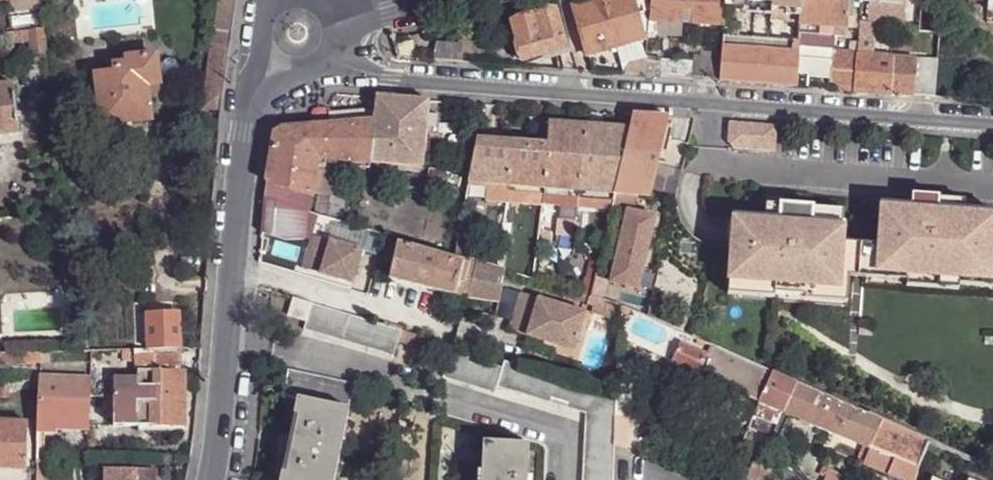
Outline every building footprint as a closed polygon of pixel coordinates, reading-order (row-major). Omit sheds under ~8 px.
[(237,0),(216,0),(215,12),(235,15),(237,0)] [(636,10),(633,0),(591,0),(591,2),(573,8),(587,56),(611,49),(613,54),(622,51),(620,46),(644,39),(643,36),(638,16),(636,10)] [(649,11),(649,21),(682,23),(682,11),(692,12),(691,23),(724,25),(726,6),(726,0),(650,0),(649,11)] [(726,6),(731,7),(732,0),(771,4),(771,9),(794,11),(801,12),(801,0),(726,0),(726,6)] [(801,12),(800,18),(799,26),(846,29),(848,0),(801,0),(801,12)] [(863,0),(848,0),(846,29),(860,30),(862,3),(863,0)] [(922,0),(910,0),(907,42),(919,43),(922,0)] [(571,48),(569,40),(563,42),(555,11),(511,22),(521,62),(560,51),(571,48)] [(648,36),(649,21),(649,11),(642,12),(643,14),(638,16),(643,36),(648,36)] [(682,23),(649,21),(648,36),(648,37),(682,39),(682,23)] [(846,29),(799,26),(799,35),(845,38),(846,29)] [(33,57),(48,55),(44,30),(30,33),(31,40),(33,57)] [(222,111),(232,36),(214,34),(203,108),(222,111)] [(798,42),(723,37),(722,47),(797,54),(798,42)] [(867,39),(859,39),(859,43),(858,54),(872,55),(873,50),(866,49),(867,39)] [(27,58),(33,57),(31,40),(25,41),(27,58)] [(397,59),(413,60),(412,40),(393,46),(397,59)] [(432,61),(461,63),(462,44),(436,42),(432,61)] [(858,54),(859,43),(850,42),(849,54),(858,54)] [(797,54),(722,47),(722,53),(719,83),(794,88),(797,54)] [(564,71),(578,72),(571,48),(560,51),(564,71)] [(719,83),(722,53),(701,51),(701,59),(700,81),(719,83)] [(855,92),(858,54),(849,54),(832,52),(829,90),(855,92)] [(872,55),(858,54),(855,92),(892,95),(894,57),(872,55)] [(101,125),(150,120),(147,88),(158,87),(155,56),(105,61),(107,75),(96,76),(101,125)] [(663,58),(647,56),(645,77),(660,77),(662,60),(663,58)] [(916,68),(917,59),(894,57),(892,95),(915,97),(916,68)] [(691,80),(700,81),(701,59),(694,59),(693,62),(691,80)] [(916,68),(915,97),(929,98),(935,99),(937,61),(917,59),(916,68)] [(690,80),(691,80),(693,62),(662,60),(660,77),(690,80)] [(612,74),(636,76),(637,63),(613,61),(612,74)] [(19,134),(14,85),(0,86),(0,137),(19,134)] [(271,152),(266,183),(312,197),(313,193),(330,196),(334,171),(316,169),(317,158),(422,169),(425,137),(426,117),(428,102),(375,98),(372,123),(287,129),(273,138),(271,152)] [(426,117),(425,137),(437,138),(439,118),(426,117)] [(669,119),(633,117),(630,130),(615,195),(650,198),(658,165),(669,119)] [(777,127),(730,123),(728,143),(734,151),(775,154),(777,127)] [(543,190),(615,195),(630,130),(548,124),(546,146),(543,190)] [(476,141),(468,183),(487,185),(486,202),(542,206),(543,190),(546,146),(476,141)] [(264,200),(307,212),(312,197),(266,183),(264,200)] [(938,199),(914,197),(913,207),(937,209),(938,199)] [(780,206),(812,209),(813,200),(781,198),(780,206)] [(965,201),(938,199),(937,209),(965,211),(965,201)] [(303,239),(307,212),(264,200),(261,233),(284,240),(303,239)] [(780,206),(766,205),(765,219),(779,220),(780,206)] [(882,205),(878,260),(878,267),(909,270),(907,282),(907,288),(908,288),(909,276),(958,279),(957,291),(959,291),(960,273),(991,276),(992,253),(992,213),(965,211),(937,209),(913,207),(882,205)] [(765,219),(734,217),(729,283),(775,286),(774,296),(806,298),(807,288),(839,291),(844,224),(811,223),(812,209),(780,206),(779,220),(765,219)] [(591,238),(604,241),(611,212),(597,209),(591,238)] [(655,219),(626,212),(621,232),(650,239),(655,219)] [(650,239),(621,232),(609,285),(638,291),(650,239)] [(329,241),(311,236),(302,269),(320,274),(329,241)] [(352,283),(361,250),(329,241),(320,274),(352,283)] [(388,280),(454,297),(463,263),(396,244),(388,280)] [(454,257),(463,260),(465,248),(456,247),(454,257)] [(878,260),(869,259),(868,279),(907,282),(909,270),(878,267),(878,260)] [(498,303),(503,286),(476,279),(478,267),(463,263),(454,297),(468,300),(468,299),(498,303)] [(908,288),(957,291),(958,279),(909,276),(908,288)] [(775,286),(729,283),(728,299),(774,302),(774,296),(775,286)] [(806,298),(805,305),(838,306),(839,291),(807,288),(806,298)] [(575,351),(586,314),(521,293),(509,331),(575,351)] [(806,298),(774,296),(774,302),(805,305),(806,298)] [(311,303),(293,298),(288,315),(306,320),(311,303)] [(359,318),(311,303),(306,320),(303,329),(393,357),(398,342),(419,348),(422,337),(403,331),(384,325),(359,318)] [(634,314),(620,308),(619,330),(618,339),(619,340),(624,343),(625,340),(634,314)] [(154,350),(179,349),(178,316),(147,317),(148,350),(154,350)] [(385,321),(384,325),(403,331),(403,327),(385,321)] [(782,413),(794,385),(773,376),(711,348),(699,376),(760,403),(782,413)] [(181,372),(179,349),(154,350),(156,371),(181,372)] [(156,371),(154,350),(148,350),(139,350),(138,372),(156,371)] [(42,353),(42,364),(55,364),(54,353),(42,353)] [(613,447),(614,418),(615,396),(504,362),(503,368),(452,353),(443,378),(495,394),(497,387),(586,415),(583,479),(611,479),(613,447)] [(297,399),(348,409),(353,384),(288,369),(282,397),(297,400),(297,399)] [(138,382),(138,427),(184,427),(185,371),(181,372),(156,371),(138,372),(138,382)] [(41,378),(39,421),(88,423),(89,380),(41,378)] [(112,427),(138,427),(138,382),(113,383),(112,427)] [(615,396),(614,418),(628,420),(631,383),(617,382),(615,396)] [(11,398),(11,383),(0,384),(0,398),(11,398)] [(869,449),(879,423),(867,417),(794,385),(782,413),(869,449)] [(348,409),(297,399),(297,400),(289,435),(287,434),(285,442),(279,445),(276,468),(275,474),(280,475),(280,479),(330,479),(332,470),(335,470),(341,441),(338,441),(341,426),(345,427),(348,409)] [(776,426),(782,413),(760,403),(754,416),(776,426)] [(613,447),(626,452),(628,420),(614,418),(613,447)] [(39,421),(39,429),(48,429),(87,431),(88,423),(39,421)] [(23,471),(26,471),(28,424),(0,422),(0,470),(23,471)] [(916,470),(927,444),(879,423),(869,449),(916,470)] [(528,445),(519,445),(482,443),(481,472),(484,472),(484,479),(527,479),(528,445)] [(761,446),(752,468),(756,469),(766,448),(761,446)] [(916,470),(869,449),(863,464),(899,479),(914,479),(916,470)] [(36,479),(46,479),(46,461),(37,461),(36,479)] [(752,468),(742,463),(735,479),(751,479),(756,469),(752,468)] [(1,479),(23,479),(23,471),(0,470),(0,479),(1,479)] [(829,470),(824,479),(850,479),(829,470)] [(105,471),(104,479),(157,479),(157,472),(105,471)]
